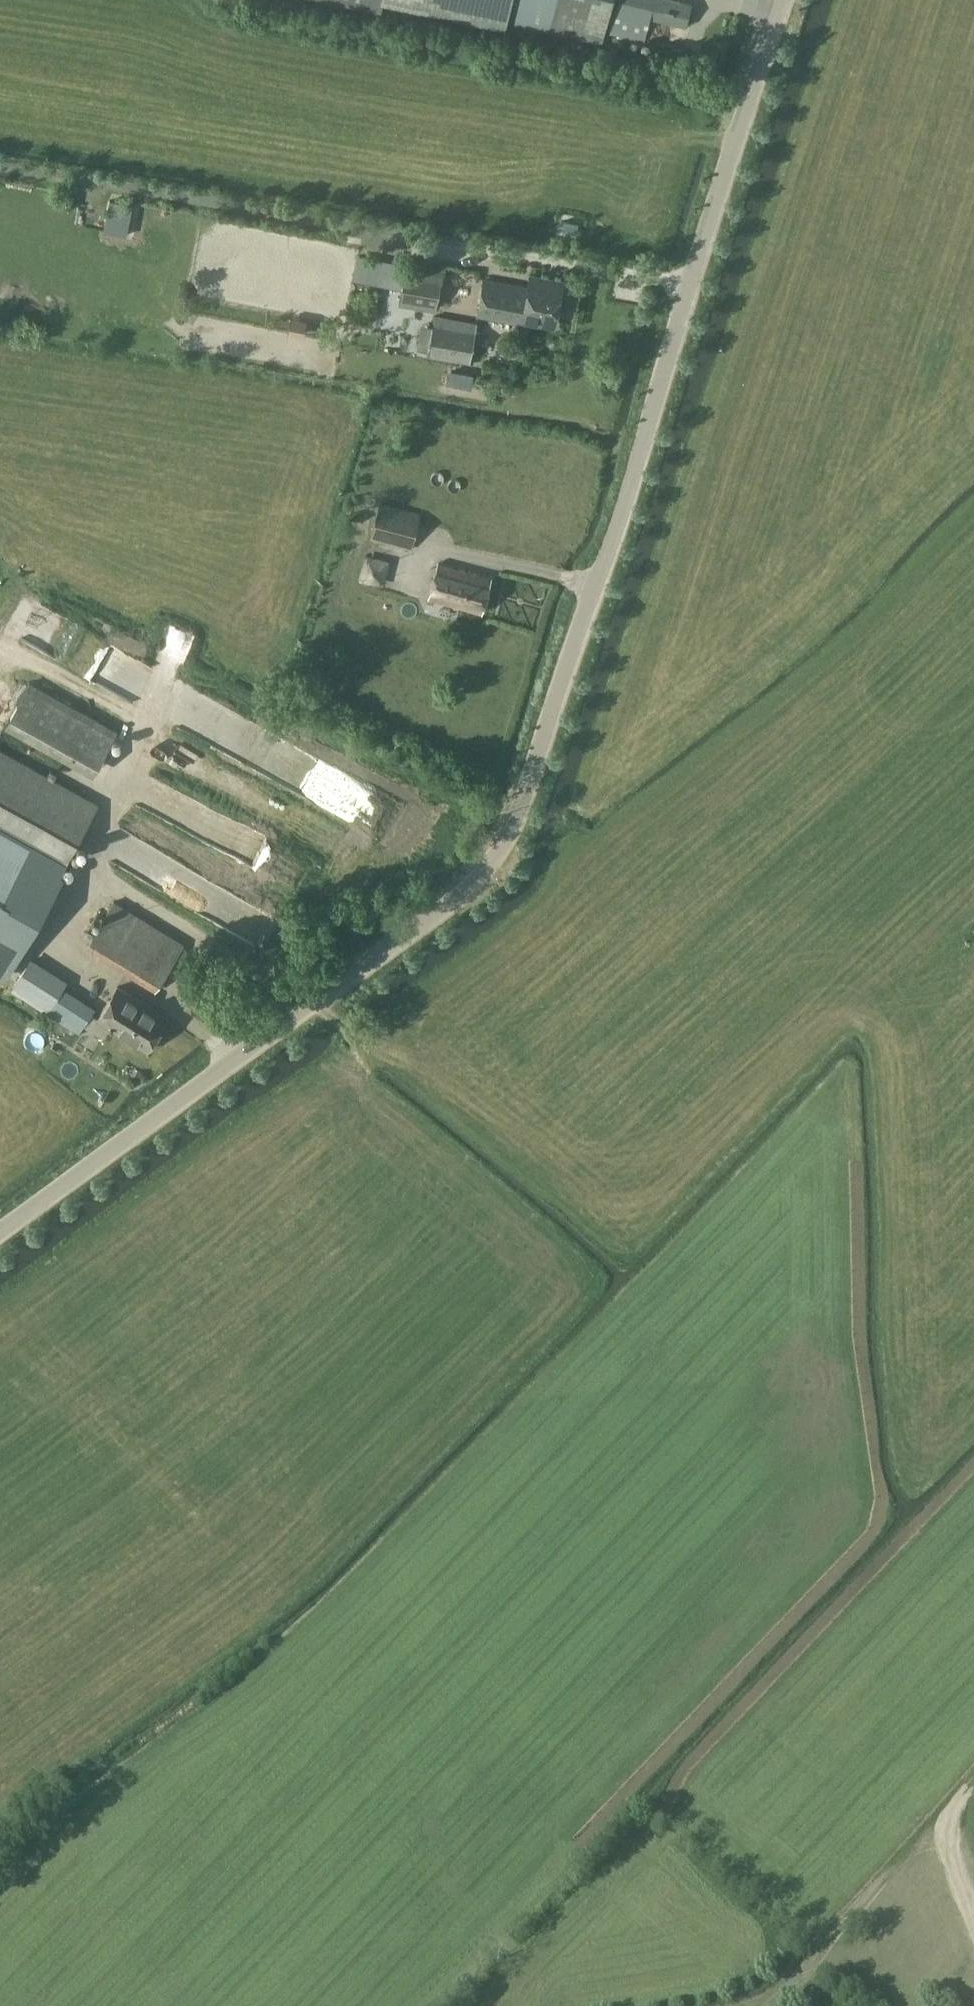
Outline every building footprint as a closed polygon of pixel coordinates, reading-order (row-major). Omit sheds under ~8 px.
[(377,8),(379,1),(504,26),(505,18),(599,41),(602,30),(643,40),(648,17),(684,26),(689,6),(666,0),(338,0),(377,8)] [(670,46),(668,55),(680,57),(682,49),(670,46)] [(383,260),(378,284),(391,287),(402,289),(399,305),(410,307),(417,308),(424,310),(436,312),(443,275),(442,275),(426,272),(412,270),(406,269),(407,264),(401,263),(383,260)] [(555,326),(563,280),(531,275),(528,288),(484,280),(477,315),(555,326)] [(429,351),(429,355),(441,358),(458,361),(470,363),(477,326),(478,322),(476,322),(459,319),(436,315),(429,351)] [(308,320),(291,317),(288,334),(305,337),(308,320)] [(409,547),(418,514),(380,504),(372,537),(409,547)] [(480,613),(491,577),(438,562),(427,599),(480,613)] [(385,590),(389,566),(365,563),(361,586),(385,590)] [(11,715),(5,726),(91,773),(93,775),(98,766),(118,730),(119,727),(106,719),(104,722),(30,681),(18,704),(11,715)] [(5,979),(61,878),(59,876),(99,804),(0,748),(0,976),(5,979)] [(162,996),(169,985),(162,981),(184,945),(113,901),(84,948),(162,996)] [(13,988),(48,1011),(61,991),(68,981),(32,959),(13,988)] [(167,1018),(117,987),(97,1018),(147,1051),(167,1018)] [(61,991),(48,1011),(77,1030),(90,1010),(61,991)] [(92,1061),(117,1080),(134,1057),(85,1020),(78,1029),(102,1047),(92,1061)]
